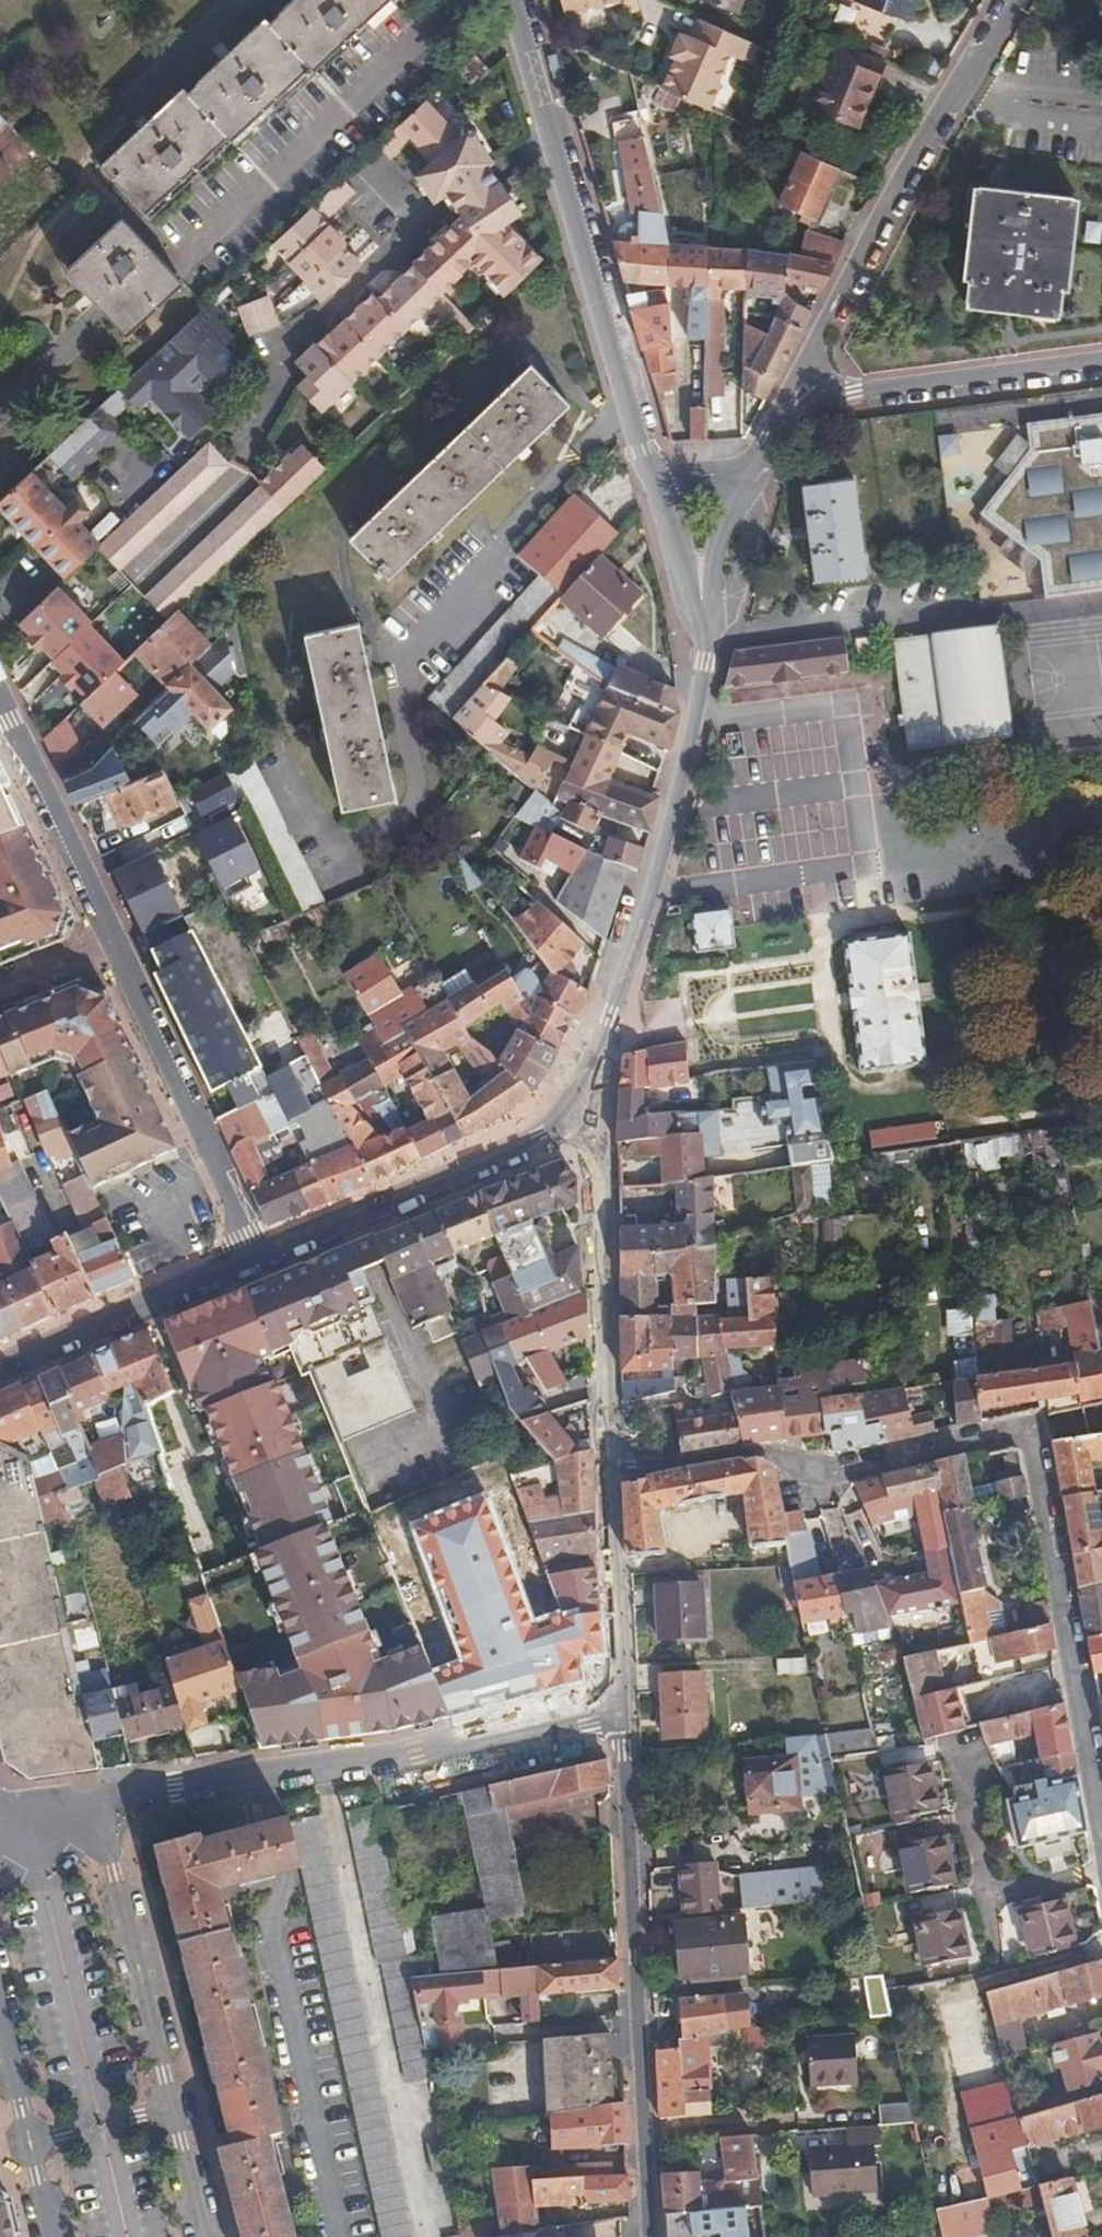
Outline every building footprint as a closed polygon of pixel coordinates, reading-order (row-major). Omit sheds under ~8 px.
[(324,54),(327,56),(387,0),(290,0),(281,7),(278,4),(203,75),(205,77),(193,88),(188,84),(97,168),(144,218),(234,133),(237,135),(324,54)] [(563,9),(578,6),(578,9),(618,1),(618,0),(561,0),(563,9)] [(740,0),(706,0),(736,10),(740,0)] [(915,0),(865,0),(864,2),(908,18),(915,0)] [(715,81),(728,53),(751,63),(759,44),(743,37),(701,17),(692,36),(687,33),(686,35),(681,33),(672,55),(676,57),(662,87),(673,92),(707,108),(719,83),(715,81)] [(859,128),(876,85),(867,81),(876,57),(840,43),(813,109),(859,128)] [(473,86),(490,70),(476,54),(459,71),(472,85),(473,86)] [(876,85),(886,61),(876,57),(867,81),(876,85)] [(929,59),(925,71),(933,75),(938,63),(929,59)] [(445,191),(488,160),(492,159),(470,125),(458,133),(427,101),(379,146),(390,156),(412,136),(431,157),(415,172),(432,198),(445,191)] [(670,244),(653,166),(641,115),(613,122),(616,140),(621,140),(626,181),(629,211),(635,212),(636,215),(638,240),(670,244)] [(23,159),(0,133),(0,180),(23,159)] [(814,217),(837,167),(795,148),(790,159),(797,162),(780,202),(814,217)] [(456,207),(499,179),(488,160),(445,191),(456,207)] [(431,303),(444,291),(442,289),(469,261),(503,294),(542,256),(505,218),(518,209),(499,179),(456,207),(459,213),(412,259),(414,262),(376,297),(371,291),(329,332),(326,329),(294,360),(307,374),(297,384),(320,410),(431,303)] [(354,190),(345,179),(321,200),(331,212),(354,190)] [(1068,197),(974,185),(959,303),(1053,315),(1068,197)] [(331,212),(321,200),(313,208),(323,218),(331,212)] [(344,244),(346,242),(323,218),(313,208),(275,244),(307,279),(344,244)] [(116,218),(72,261),(133,327),(178,286),(116,218)] [(819,260),(827,239),(806,235),(796,257),(819,260)] [(640,282),(638,240),(612,238),(624,280),(640,282)] [(819,293),(846,243),(827,239),(819,260),(796,257),(750,250),(748,289),(782,291),(785,282),(811,284),(811,290),(819,293)] [(667,260),(670,244),(638,240),(640,282),(666,284),(667,260)] [(319,299),(360,261),(344,244),(307,279),(304,282),(319,299)] [(706,337),(707,245),(670,244),(667,260),(666,284),(690,287),(687,338),(706,337)] [(748,289),(750,250),(707,245),(706,337),(706,358),(722,358),(722,301),(719,300),(719,287),(748,289)] [(666,297),(666,288),(656,289),(657,299),(666,297)] [(775,317),(782,291),(748,289),(746,311),(775,317)] [(440,311),(451,299),(444,291),(431,303),(440,311)] [(811,310),(792,302),(782,291),(775,317),(802,327),(811,310)] [(644,308),(641,292),(627,294),(632,310),(644,308)] [(277,324),(267,294),(238,304),(250,334),(277,324)] [(474,322),(451,299),(440,311),(462,333),(474,322)] [(254,355),(204,303),(117,387),(138,408),(150,396),(194,441),(223,412),(209,398),(254,355)] [(672,342),(667,303),(644,308),(632,310),(634,319),(642,348),(672,342)] [(770,332),(775,317),(746,311),(746,324),(770,332)] [(746,435),(802,327),(775,317),(770,332),(746,324),(740,430),(746,435)] [(676,387),(672,342),(642,348),(653,385),(655,391),(676,387)] [(722,404),(722,358),(706,358),(706,404),(722,404)] [(350,535),(387,575),(569,401),(530,361),(509,381),(505,378),(495,389),(498,392),(445,442),(442,439),(431,451),(434,454),(382,503),(379,500),(368,511),(371,514),(350,535)] [(72,436),(49,456),(66,474),(88,454),(114,444),(126,433),(101,407),(74,433),(72,436)] [(936,434),(959,607),(1101,588),(1101,412),(936,434)] [(706,439),(706,413),(690,414),(691,440),(706,439)] [(117,567),(227,462),(208,442),(99,545),(98,547),(117,567)] [(325,467),(302,444),(292,453),(289,451),(258,480),(262,484),(284,506),(325,467)] [(49,456),(31,473),(48,491),(66,474),(49,456)] [(0,503),(0,509),(65,578),(66,577),(75,568),(98,547),(99,545),(76,521),(88,509),(76,497),(64,508),(48,491),(31,473),(0,503)] [(855,478),(802,485),(814,581),(867,574),(855,478)] [(176,611),(220,568),(284,506),(262,484),(144,596),(166,620),(176,611)] [(618,534),(574,493),(516,557),(540,578),(561,597),(577,579),(613,540),(618,534)] [(618,617),(654,578),(613,540),(577,579),(618,617)] [(479,688),(529,633),(561,597),(540,578),(430,699),(451,718),(461,708),(479,688)] [(56,585),(19,620),(31,633),(26,637),(37,649),(41,644),(53,657),(88,624),(91,622),(56,585)] [(216,691),(185,660),(204,641),(176,611),(166,620),(134,650),(154,671),(172,688),(195,714),(208,727),(228,707),(216,691)] [(360,623),(304,634),(340,811),(395,800),(386,753),(391,752),(388,737),(382,738),(368,666),(373,665),(370,650),(366,651),(360,623)] [(123,661),(88,624),(53,657),(51,659),(63,672),(58,676),(69,688),(74,684),(86,697),(108,676),(123,661)] [(185,660),(216,691),(235,673),(222,625),(204,641),(185,660)] [(997,627),(890,642),(906,754),(906,756),(1013,741),(997,627)] [(530,711),(549,679),(528,669),(546,645),(529,633),(479,688),(526,709),(530,711)] [(584,652),(566,638),(557,652),(560,654),(575,664),(584,652)] [(847,674),(843,640),(740,653),(734,654),(725,689),(773,683),(774,687),(797,685),(797,681),(847,674)] [(127,697),(154,671),(134,650),(123,661),(108,676),(127,697)] [(678,692),(619,666),(617,667),(587,654),(584,652),(575,664),(585,671),(602,681),(610,686),(612,687),(675,713),(678,692)] [(585,671),(575,664),(560,654),(557,660),(572,669),(572,672),(580,677),(585,671)] [(88,735),(127,697),(108,676),(86,697),(68,714),(88,735)] [(672,751),(680,715),(675,713),(612,687),(610,686),(594,720),(669,750),(672,751)] [(195,714),(172,688),(133,723),(157,749),(195,714)] [(510,734),(526,709),(479,688),(461,708),(509,735),(510,734)] [(491,754),(509,735),(461,708),(451,718),(491,754)] [(78,750),(62,718),(41,737),(52,762),(78,750)] [(515,778),(537,750),(510,734),(509,735),(491,754),(489,756),(515,778)] [(103,793),(129,782),(113,743),(55,767),(71,806),(103,793)] [(661,800),(654,798),(579,771),(547,756),(537,750),(515,778),(535,794),(554,810),(557,802),(601,817),(650,834),(661,800)] [(287,925),(298,919),(311,913),(325,905),(251,761),(224,775),(186,794),(200,821),(238,802),(243,811),(291,906),(281,912),(287,925)] [(176,801),(161,770),(129,782),(103,793),(118,827),(178,802),(176,801)] [(23,829),(1,785),(0,782),(0,838),(23,829)] [(573,875),(587,854),(579,850),(559,839),(552,835),(556,829),(562,819),(554,810),(535,794),(519,815),(536,829),(520,861),(554,879),(559,867),(573,875)] [(230,817),(243,811),(238,802),(200,821),(205,831),(230,817)] [(601,817),(557,802),(554,810),(562,819),(562,820),(591,834),(593,835),(601,817)] [(259,868),(230,817),(195,837),(224,887),(259,868)] [(23,939),(27,946),(51,934),(62,911),(23,829),(0,838),(0,948),(23,939)] [(559,839),(562,833),(556,829),(552,835),(559,839)] [(639,873),(645,851),(612,841),(611,840),(605,861),(630,869),(639,873)] [(182,916),(153,851),(111,871),(141,935),(182,916)] [(626,883),(630,869),(605,861),(593,857),(587,854),(573,875),(557,903),(573,915),(608,943),(626,883)] [(587,947),(541,905),(528,919),(525,916),(521,918),(515,912),(509,918),(550,974),(536,998),(577,1023),(591,992),(561,976),(587,947)] [(692,917),(698,954),(736,948),(730,911),(692,917)] [(212,1086),(259,1063),(192,928),(150,948),(160,969),(154,971),(212,1086)] [(487,938),(482,929),(471,935),(480,951),(491,945),(487,938)] [(930,1063),(912,931),(845,941),(863,1072),(930,1063)] [(501,940),(496,933),(487,938),(491,945),(501,940)] [(465,1027),(451,1000),(449,998),(441,983),(437,974),(404,993),(382,952),(348,976),(375,1023),(378,1028),(376,1033),(383,1044),(403,1035),(422,1067),(445,1054),(471,1040),(465,1027)] [(475,984),(467,970),(441,983),(449,998),(475,984)] [(479,991),(508,976),(505,970),(475,984),(479,991)] [(465,1027),(502,1005),(521,1031),(536,1008),(532,1006),(525,997),(521,1001),(508,976),(479,991),(475,984),(449,998),(451,1000),(465,1027)] [(92,1193),(177,1151),(106,996),(75,985),(0,1013),(0,1052),(10,1074),(57,1056),(74,1060),(95,1118),(64,1133),(72,1150),(84,1177),(87,1183),(92,1193)] [(577,1023),(536,998),(532,1006),(536,1008),(573,1030),(577,1023)] [(562,1054),(573,1030),(536,1008),(521,1031),(518,1034),(562,1054)] [(422,1067),(403,1035),(383,1044),(376,1033),(378,1028),(375,1023),(366,1028),(368,1036),(358,1041),(368,1061),(338,1076),(340,1080),(352,1103),(375,1094),(405,1079),(431,1122),(448,1150),(466,1140),(422,1067)] [(551,1074),(561,1057),(562,1054),(518,1034),(500,1063),(528,1099),(551,1074)] [(275,1066),(298,1057),(291,1039),(268,1048),(275,1066)] [(528,1099),(500,1063),(495,1058),(486,1050),(471,1040),(445,1054),(467,1094),(489,1079),(511,1111),(528,1099)] [(683,1083),(684,1046),(629,1056),(624,1057),(620,1089),(644,1089),(661,1086),(683,1083)] [(10,1074),(0,1052),(0,1078),(10,1074)] [(511,1111),(489,1079),(467,1094),(445,1054),(422,1067),(466,1140),(491,1127),(511,1111)] [(328,1203),(371,1185),(322,1088),(306,1057),(286,1068),(296,1086),(273,1097),(281,1113),(288,1127),(297,1124),(305,1144),(298,1147),(308,1166),(328,1203)] [(827,1115),(814,1062),(766,1068),(773,1097),(757,1099),(768,1151),(789,1145),(794,1167),(809,1164),(832,1161),(835,1160),(827,1115)] [(296,1086),(286,1068),(264,1079),(273,1097),(296,1086)] [(267,1139),(274,1134),(267,1119),(281,1113),(273,1097),(264,1079),(260,1070),(248,1076),(260,1101),(223,1118),(237,1147),(230,1150),(245,1182),(251,1193),(267,1186),(253,1156),(250,1146),(260,1143),(259,1138),(265,1136),(267,1139)] [(412,1167),(396,1136),(382,1119),(375,1109),(390,1099),(388,1095),(375,1094),(352,1103),(340,1080),(322,1088),(371,1185),(412,1167)] [(644,1107),(644,1089),(620,1089),(618,1089),(619,1107),(644,1107)] [(64,1133),(47,1095),(37,1099),(26,1104),(47,1156),(54,1154),(57,1162),(62,1161),(71,1182),(84,1177),(72,1150),(64,1133)] [(382,1119),(396,1109),(390,1099),(375,1109),(382,1119)] [(618,1143),(651,1140),(660,1140),(662,1183),(674,1183),(701,1180),(700,1160),(728,1158),(726,1112),(708,1113),(698,1114),(653,1118),(652,1110),(644,1110),(644,1107),(619,1107),(619,1120),(618,1143)] [(288,1127),(281,1113),(267,1119),(274,1134),(288,1127)] [(412,1167),(448,1150),(431,1122),(409,1133),(408,1131),(396,1136),(412,1167)] [(868,1133),(871,1149),(936,1139),(933,1123),(868,1133)] [(305,1144),(297,1124),(288,1127),(293,1136),(288,1138),(289,1144),(295,1142),(298,1147),(305,1144)] [(280,1145),(289,1144),(288,1138),(293,1136),(288,1127),(274,1134),(267,1139),(265,1136),(259,1138),(260,1143),(250,1146),(253,1156),(274,1148),(287,1176),(292,1173),(280,1145)] [(962,1140),(963,1163),(1025,1160),(1023,1137),(962,1140)] [(0,1146),(0,1189),(24,1179),(17,1161),(7,1165),(0,1146)] [(309,1210),(292,1173),(287,1176),(274,1148),(253,1156),(267,1186),(251,1193),(267,1228),(309,1210)] [(578,1206),(575,1178),(563,1161),(484,1194),(497,1238),(505,1256),(513,1276),(531,1316),(536,1314),(561,1302),(581,1299),(579,1248),(556,1257),(545,1260),(536,1236),(547,1233),(549,1230),(545,1219),(578,1206)] [(328,1203),(308,1166),(292,1173),(309,1210),(328,1203)] [(74,1189),(87,1183),(84,1177),(71,1182),(74,1189)] [(26,1196),(32,1195),(24,1179),(0,1189),(0,1198),(5,1208),(26,1196)] [(715,1242),(712,1179),(701,1180),(674,1183),(674,1189),(676,1210),(683,1210),(684,1224),(639,1228),(639,1215),(619,1215),(620,1254),(657,1253),(715,1247),(715,1242)] [(92,1193),(87,1183),(74,1189),(65,1192),(91,1252),(109,1291),(121,1286),(132,1282),(114,1240),(92,1193)] [(497,1238),(484,1194),(448,1209),(434,1215),(451,1256),(452,1255),(497,1238)] [(51,1243),(53,1242),(32,1195),(26,1196),(5,1208),(6,1212),(25,1254),(51,1243)] [(53,1317),(40,1289),(30,1266),(25,1254),(6,1212),(0,1214),(0,1290),(1,1292),(0,1292),(0,1342),(11,1337),(53,1317)] [(451,1256),(434,1215),(410,1225),(434,1277),(457,1267),(452,1255),(451,1256)] [(450,1313),(437,1284),(434,1277),(410,1225),(380,1237),(374,1239),(385,1265),(412,1329),(421,1326),(450,1313)] [(556,1257),(547,1233),(536,1236),(545,1260),(556,1257)] [(73,1307),(90,1299),(74,1259),(64,1237),(53,1242),(51,1243),(53,1252),(57,1254),(56,1257),(53,1259),(50,1257),(30,1266),(40,1289),(53,1317),(73,1307)] [(385,1265),(374,1239),(351,1249),(362,1275),(385,1265)] [(716,1277),(715,1247),(657,1253),(658,1277),(673,1277),(673,1300),(657,1300),(657,1306),(670,1306),(697,1306),(717,1305),(716,1277)] [(329,1417),(407,1385),(379,1321),(371,1305),(375,1303),(362,1275),(351,1249),(323,1261),(349,1326),(358,1334),(359,1337),(354,1340),(357,1348),(366,1345),(376,1369),(349,1380),(339,1356),(346,1353),(343,1346),(334,1344),(335,1336),(312,1279),(300,1275),(299,1271),(242,1293),(272,1356),(292,1349),(303,1373),(311,1370),(329,1417)] [(109,1291),(91,1252),(74,1259),(90,1299),(100,1295),(109,1291)] [(658,1277),(657,1253),(620,1254),(619,1259),(620,1278),(658,1277)] [(513,1276),(505,1256),(486,1264),(495,1284),(507,1278),(513,1276)] [(349,1326),(323,1261),(302,1270),(299,1271),(300,1275),(312,1279),(335,1336),(334,1344),(343,1346),(346,1353),(357,1348),(354,1340),(359,1337),(358,1334),(349,1326)] [(531,1316),(513,1276),(507,1278),(495,1284),(508,1316),(501,1319),(504,1327),(531,1316)] [(657,1300),(658,1277),(620,1278),(621,1288),(621,1318),(654,1318),(655,1306),(657,1306),(657,1300)] [(776,1347),(775,1325),(772,1280),(746,1281),(746,1304),(747,1321),(727,1322),(717,1323),(722,1351),(776,1347)] [(486,1308),(485,1298),(480,1287),(466,1291),(473,1318),(488,1313),(486,1308)] [(242,1293),(147,1334),(176,1389),(207,1466),(169,1483),(266,1748),(390,1729),(450,1718),(329,1417),(311,1370),(303,1373),(292,1349),(272,1356),(242,1293)] [(588,1349),(587,1298),(581,1299),(561,1302),(536,1314),(531,1316),(504,1327),(520,1364),(521,1363),(529,1359),(534,1366),(548,1390),(567,1383),(548,1353),(569,1346),(571,1350),(588,1349)] [(1091,1304),(1090,1299),(1068,1304),(1072,1325),(1080,1364),(958,1382),(960,1426),(981,1422),(980,1411),(1046,1401),(1047,1407),(1049,1416),(1070,1410),(1101,1403),(1101,1359),(1091,1304)] [(747,1321),(746,1304),(726,1304),(727,1322),(747,1321)] [(1072,1325),(1068,1304),(1044,1309),(1049,1329),(1072,1325)] [(673,1362),(670,1306),(657,1306),(655,1306),(654,1318),(621,1318),(621,1336),(622,1374),(674,1375),(673,1362)] [(697,1364),(697,1319),(697,1306),(670,1306),(673,1362),(697,1364)] [(971,1322),(970,1311),(956,1313),(958,1335),(956,1336),(958,1362),(961,1359),(973,1358),(973,1349),(971,1322)] [(459,1333),(450,1313),(421,1326),(429,1345),(459,1333)] [(494,1330),(488,1313),(473,1318),(466,1321),(472,1338),(484,1334),(494,1330)] [(729,1395),(726,1370),(722,1351),(717,1323),(716,1320),(697,1319),(697,1364),(702,1363),(710,1403),(731,1400),(729,1395)] [(983,1329),(993,1328),(994,1342),(1002,1342),(1001,1320),(971,1322),(973,1349),(984,1349),(983,1329)] [(548,1402),(546,1397),(541,1395),(534,1396),(530,1385),(522,1388),(513,1366),(520,1364),(504,1327),(494,1330),(484,1334),(498,1375),(508,1401),(509,1407),(517,1416),(521,1420),(545,1413),(551,1412),(548,1402)] [(171,1390),(147,1334),(91,1357),(91,1359),(107,1394),(128,1385),(128,1388),(125,1405),(122,1425),(123,1432),(123,1438),(125,1456),(125,1462),(161,1448),(163,1453),(159,1455),(169,1483),(207,1466),(176,1389),(171,1390)] [(498,1375),(484,1334),(472,1338),(462,1342),(474,1374),(477,1383),(498,1375)] [(107,1394),(91,1359),(60,1373),(71,1399),(66,1402),(75,1423),(82,1421),(79,1413),(105,1403),(108,1397),(107,1394)] [(534,1366),(529,1359),(521,1363),(526,1369),(534,1366)] [(825,1436),(821,1404),(829,1402),(830,1389),(879,1382),(876,1359),(802,1369),(798,1379),(777,1381),(778,1388),(784,1441),(825,1436)] [(75,1423),(66,1402),(71,1399),(60,1373),(39,1382),(57,1428),(58,1431),(59,1433),(76,1427),(75,1423)] [(589,1386),(589,1374),(573,1380),(573,1389),(589,1386)] [(675,1395),(674,1381),(623,1383),(623,1406),(675,1395)] [(57,1428),(39,1382),(22,1389),(41,1437),(58,1431),(57,1428)] [(340,1443),(418,1411),(407,1385),(329,1417),(340,1443)] [(22,1389),(21,1386),(0,1395),(0,1445),(25,1458),(27,1461),(29,1466),(37,1463),(36,1459),(50,1454),(48,1451),(41,1437),(22,1389)] [(784,1441),(778,1388),(729,1395),(731,1400),(736,1421),(744,1448),(784,1441)] [(934,1432),(928,1412),(922,1412),(920,1415),(909,1417),(903,1390),(856,1398),(866,1430),(878,1428),(886,1443),(934,1432)] [(866,1430),(856,1398),(829,1402),(821,1404),(825,1436),(831,1439),(834,1452),(842,1453),(886,1443),(878,1428),(866,1430)] [(681,1459),(710,1454),(705,1424),(684,1426),(681,1409),(674,1410),(675,1431),(681,1459)] [(580,1456),(545,1413),(521,1420),(556,1462),(561,1461),(580,1456)] [(744,1448),(736,1421),(705,1424),(710,1454),(744,1448)] [(81,1439),(76,1427),(59,1433),(61,1437),(63,1442),(65,1445),(81,1439)] [(1054,1443),(1063,1495),(1097,1491),(1101,1490),(1101,1437),(1054,1443)] [(125,1462),(125,1456),(123,1438),(84,1447),(96,1478),(91,1481),(102,1505),(104,1505),(118,1501),(131,1497),(120,1465),(125,1462)] [(65,1445),(63,1442),(48,1451),(50,1454),(57,1470),(66,1490),(74,1487),(65,1466),(74,1464),(71,1458),(65,1445)] [(75,1661),(58,1590),(43,1520),(32,1478),(29,1466),(27,1461),(25,1458),(0,1445),(0,1569),(2,1575),(0,1575),(0,1747),(5,1763),(31,1779),(67,1774),(63,1755),(94,1748),(93,1744),(78,1677),(75,1661)] [(84,1447),(84,1446),(78,1447),(80,1455),(71,1458),(74,1464),(65,1466),(74,1487),(78,1486),(91,1481),(96,1478),(84,1447)] [(593,1511),(592,1464),(591,1454),(580,1456),(561,1461),(562,1483),(563,1500),(522,1504),(528,1520),(593,1511)] [(973,1507),(964,1459),(962,1456),(933,1463),(933,1466),(938,1493),(943,1512),(972,1507),(973,1507)] [(778,1514),(770,1466),(758,1459),(695,1470),(645,1481),(623,1486),(623,1496),(626,1538),(628,1558),(664,1556),(656,1513),(743,1496),(750,1549),(785,1546),(784,1545),(778,1514)] [(938,1493),(933,1466),(882,1478),(887,1502),(889,1502),(912,1498),(938,1493)] [(563,1500),(562,1483),(542,1484),(536,1467),(511,1473),(522,1504),(563,1500)] [(66,1490),(57,1470),(32,1478),(43,1520),(65,1513),(61,1505),(55,1494),(66,1490)] [(1027,1498),(1023,1478),(994,1482),(998,1503),(1006,1502),(1027,1498)] [(83,1497),(78,1486),(74,1487),(66,1490),(55,1494),(61,1505),(83,1497)] [(1097,1491),(1063,1495),(1074,1553),(1101,1548),(1101,1528),(1097,1491)] [(950,1547),(943,1512),(938,1493),(912,1498),(926,1552),(950,1547)] [(1030,1513),(1027,1498),(1006,1502),(1009,1516),(1030,1513)] [(127,1532),(118,1501),(104,1505),(115,1535),(127,1532)] [(971,1514),(972,1507),(943,1512),(950,1547),(960,1594),(982,1588),(967,1517),(971,1514)] [(376,1517),(381,1528),(397,1521),(392,1510),(376,1517)] [(595,1554),(593,1511),(528,1520),(541,1554),(543,1561),(595,1554)] [(800,1521),(798,1512),(778,1514),(784,1545),(792,1543),(792,1536),(802,1534),(800,1521)] [(808,1559),(802,1534),(792,1536),(792,1543),(784,1545),(785,1546),(789,1566),(809,1562),(808,1559)] [(1074,1553),(1079,1581),(1101,1577),(1101,1548),(1074,1553)] [(433,1601),(412,1551),(387,1561),(407,1610),(433,1601)] [(520,1622),(559,1605),(548,1573),(543,1561),(541,1554),(471,1582),(491,1631),(519,1619),(520,1622)] [(814,1584),(809,1562),(789,1566),(792,1578),(794,1587),(814,1584)] [(598,1608),(595,1569),(548,1573),(559,1605),(564,1616),(598,1608)] [(890,1626),(874,1593),(865,1573),(839,1580),(846,1612),(852,1612),(855,1632),(890,1626)] [(846,1612),(839,1580),(814,1584),(794,1587),(803,1624),(818,1620),(844,1613),(846,1612)] [(655,1605),(656,1642),(703,1640),(700,1584),(674,1586),(675,1603),(655,1605)] [(992,1638),(982,1588),(960,1594),(970,1643),(992,1638)] [(1081,1594),(1089,1638),(1101,1635),(1101,1590),(1081,1594)] [(239,1687),(228,1654),(218,1625),(209,1597),(208,1595),(189,1601),(193,1615),(188,1625),(200,1632),(211,1638),(206,1650),(166,1662),(173,1687),(184,1724),(187,1733),(208,1727),(202,1706),(241,1693),(239,1687)] [(457,1658),(433,1601),(407,1610),(415,1630),(440,1689),(456,1682),(448,1662),(457,1658)] [(1050,1624),(1046,1602),(1027,1606),(1031,1629),(1050,1624)] [(1055,1650),(1051,1632),(1050,1624),(1031,1629),(998,1636),(1001,1644),(1010,1642),(1012,1653),(1017,1653),(1018,1658),(1055,1650)] [(74,1632),(77,1649),(95,1645),(91,1628),(74,1632)] [(206,1650),(211,1638),(200,1632),(206,1650)] [(1089,1638),(1095,1672),(1101,1671),(1101,1635),(1089,1638)] [(940,1671),(936,1651),(905,1657),(914,1698),(945,1692),(940,1671)] [(776,1659),(777,1676),(806,1675),(806,1659),(776,1659)] [(548,1690),(539,1663),(508,1671),(469,1681),(477,1709),(548,1690)] [(980,1684),(975,1666),(941,1672),(945,1692),(963,1687),(980,1684)] [(99,1673),(78,1677),(93,1744),(124,1737),(115,1703),(107,1671),(99,1673)] [(705,1674),(661,1676),(664,1741),(707,1739),(705,1674)] [(184,1724),(173,1687),(115,1703),(124,1737),(125,1740),(184,1724)] [(974,1726),(963,1687),(945,1692),(914,1698),(924,1739),(974,1726)] [(1070,1731),(1065,1704),(993,1720),(980,1724),(989,1745),(1005,1742),(1038,1735),(1042,1756),(1073,1751),(1070,1731)] [(786,1758),(745,1762),(750,1815),(800,1811),(798,1797),(823,1795),(809,1736),(784,1739),(786,1758)] [(1014,1759),(1010,1750),(1005,1742),(989,1745),(998,1768),(1013,1766),(1014,1759)] [(99,1770),(94,1748),(63,1755),(67,1774),(99,1770)] [(1088,1829),(1073,1751),(1042,1756),(1028,1758),(1031,1780),(1015,1782),(1015,1792),(1010,1794),(1019,1840),(1038,1837),(1040,1852),(1077,1847),(1076,1831),(1088,1829)] [(927,1759),(884,1768),(895,1816),(938,1807),(927,1759)] [(526,1916),(508,1827),(504,1809),(532,1803),(537,1820),(567,1813),(566,1805),(562,1795),(596,1787),(607,1785),(606,1761),(462,1793),(457,1794),(459,1807),(466,1806),(488,1912),(491,1922),(526,1916)] [(566,1805),(598,1797),(596,1787),(562,1795),(566,1805)] [(537,1820),(532,1803),(504,1809),(508,1827),(537,1820)] [(412,1810),(381,1816),(386,1842),(417,1837),(412,1810)] [(431,2084),(423,2045),(419,2028),(412,1995),(409,1978),(404,1954),(402,1943),(393,1894),(378,1819),(377,1812),(349,1818),(379,1969),(384,1969),(409,2088),(427,2085),(431,2084)] [(292,1819),(382,2236),(412,2236),(405,2206),(385,2114),(366,2026),(349,1948),(333,1875),(319,1813),(292,1819)] [(168,1896),(198,2009),(229,2128),(274,2115),(248,2016),(216,1889),(271,1875),(266,1853),(255,1855),(249,1830),(200,1843),(198,1835),(156,1845),(168,1896)] [(898,1844),(906,1876),(949,1868),(943,1835),(898,1844)] [(719,1913),(716,1874),(715,1865),(681,1869),(685,1917),(719,1913)] [(792,1907),(789,1875),(759,1877),(762,1910),(792,1907)] [(762,1910),(759,1877),(741,1879),(743,1911),(762,1910)] [(1076,1945),(1061,1899),(1016,1912),(1032,1958),(1076,1945)] [(957,1908),(914,1917),(924,1965),(967,1956),(957,1908)] [(493,1966),(488,1912),(436,1916),(439,1950),(442,1974),(493,1966)] [(747,1974),(742,1920),(672,1927),(678,1981),(683,1981),(742,1974),(747,1974)] [(442,1974),(439,1950),(404,1954),(409,1978),(442,1974)] [(985,1991),(993,2023),(1022,2015),(1101,1992),(1101,1958),(985,1991)] [(618,1992),(616,1959),(534,1966),(536,1994),(553,1993),(553,1996),(618,1992)] [(536,1994),(534,1966),(514,1967),(483,1970),(483,1992),(496,1990),(497,1997),(536,1994)] [(454,2025),(452,2000),(479,1997),(480,1992),(483,1992),(483,1970),(442,1974),(409,1978),(412,1995),(419,2028),(454,2025)] [(743,1990),(742,1974),(683,1981),(684,1995),(743,1990)] [(748,2030),(745,1996),(681,2002),(684,2039),(703,2036),(714,2034),(729,2033),(748,2030)] [(1027,2037),(1022,2015),(993,2023),(998,2045),(1027,2037)] [(1095,2031),(1081,2035),(1051,2044),(1058,2065),(1064,2064),(1071,2088),(1101,2078),(1101,2055),(1095,2031)] [(610,2051),(609,2032),(592,2034),(552,2037),(553,2055),(610,2051)] [(730,2046),(729,2033),(714,2034),(703,2036),(704,2048),(730,2046)] [(704,2048),(703,2036),(684,2039),(677,2039),(677,2050),(656,2052),(659,2120),(708,2116),(704,2048)] [(1003,2059),(1031,2051),(1027,2037),(998,2045),(1001,2058),(1003,2059)] [(808,2043),(811,2087),(859,2085),(857,2041),(808,2043)] [(899,2056),(896,2042),(887,2044),(890,2058),(899,2056)] [(614,2105),(610,2051),(553,2055),(557,2113),(614,2105)] [(1101,2126),(1101,2093),(1035,2113),(1018,2118),(1025,2147),(1082,2129),(1084,2131),(1101,2126)] [(1035,2113),(1032,2100),(1024,2102),(1022,2097),(1013,2098),(1016,2111),(1018,2118),(1035,2113)] [(912,2110),(910,2102),(885,2105),(884,2115),(912,2110)] [(626,2144),(624,2105),(624,2103),(614,2105),(557,2113),(549,2114),(551,2146),(626,2144)] [(915,2122),(912,2110),(884,2115),(885,2124),(915,2122)] [(266,2136),(279,2132),(274,2115),(229,2128),(233,2144),(266,2136)] [(1025,2147),(1018,2118),(970,2131),(987,2199),(988,2199),(1022,2190),(1012,2151),(1025,2147)] [(812,2150),(815,2196),(881,2192),(879,2155),(887,2155),(885,2129),(849,2130),(850,2149),(812,2150)] [(266,2136),(233,2144),(220,2148),(223,2158),(241,2231),(243,2236),(292,2236),(266,2136)] [(760,2203),(752,2136),(728,2138),(722,2139),(727,2181),(707,2183),(711,2210),(753,2204),(760,2203)] [(449,2174),(442,2142),(426,2146),(433,2178),(449,2174)] [(629,2200),(628,2177),(550,2181),(548,2167),(492,2169),(502,2234),(536,2229),(535,2205),(629,2202),(629,2200)] [(704,2211),(698,2172),(662,2175),(664,2216),(704,2211)] [(1077,2206),(1069,2207),(1062,2180),(1035,2187),(1049,2236),(1085,2236),(1077,2206)] [(762,2214),(760,2203),(753,2204),(754,2214),(762,2214)] [(753,2204),(711,2210),(704,2211),(664,2216),(665,2236),(677,2236),(739,2230),(740,2236),(765,2236),(764,2228),(756,2228),(754,2214),(753,2204)] [(10,2206),(3,2208),(0,2205),(0,2236),(16,2236),(17,2236),(10,2206)] [(957,2205),(935,2209),(941,2236),(965,2236),(957,2205)] [(630,2217),(583,2223),(585,2236),(631,2236),(630,2217)]
